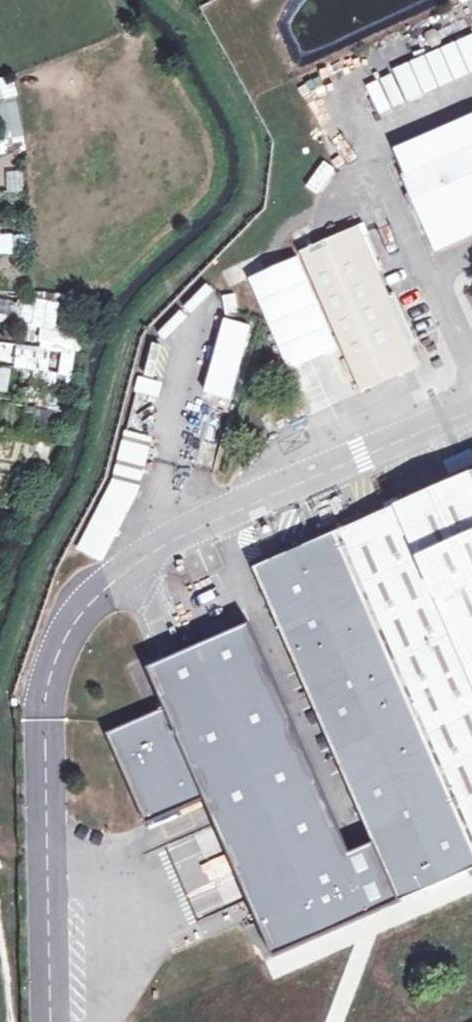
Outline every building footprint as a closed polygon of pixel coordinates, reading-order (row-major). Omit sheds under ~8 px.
[(366,87),(380,116),(471,74),(471,38),(366,87)] [(4,100),(18,95),(11,77),(0,81),(0,91),(4,100)] [(434,251),(471,235),(471,118),(394,151),(405,178),(403,179),(434,251)] [(317,190),(333,169),(325,163),(310,185),(317,190)] [(8,171),(7,191),(23,192),(24,171),(8,171)] [(358,229),(348,234),(408,371),(419,366),(358,229)] [(30,254),(30,234),(0,234),(0,254),(30,254)] [(348,234),(310,250),(254,277),(314,416),(408,371),(348,234)] [(199,308),(190,298),(173,315),(183,326),(199,308)] [(46,328),(44,343),(65,345),(66,326),(58,325),(59,307),(34,305),(32,327),(46,328)] [(154,335),(162,343),(164,346),(183,326),(173,315),(154,335)] [(209,396),(238,400),(250,323),(221,319),(209,396)] [(150,340),(141,369),(156,373),(162,343),(150,340)] [(10,367),(41,369),(43,349),(12,346),(10,367)] [(27,349),(25,367),(64,371),(66,353),(27,349)] [(7,392),(12,370),(0,367),(0,391),(7,392)] [(141,369),(138,382),(159,386),(162,374),(156,373),(141,369)] [(135,496),(144,461),(149,441),(124,435),(110,487),(77,549),(100,559),(135,496)] [(471,475),(253,571),(373,841),(349,852),(249,624),(145,670),(161,707),(102,732),(143,826),(201,800),(212,825),(252,807),(295,905),(257,922),(273,958),(471,870),(471,474),(471,475)] [(371,485),(380,508),(404,498),(394,475),(371,485)] [(77,555),(73,563),(88,570),(92,562),(77,555)] [(252,807),(212,825),(257,922),(295,905),(252,807)] [(377,971),(322,992),(309,958),(272,972),(291,1021),(396,1021),(377,971)]
